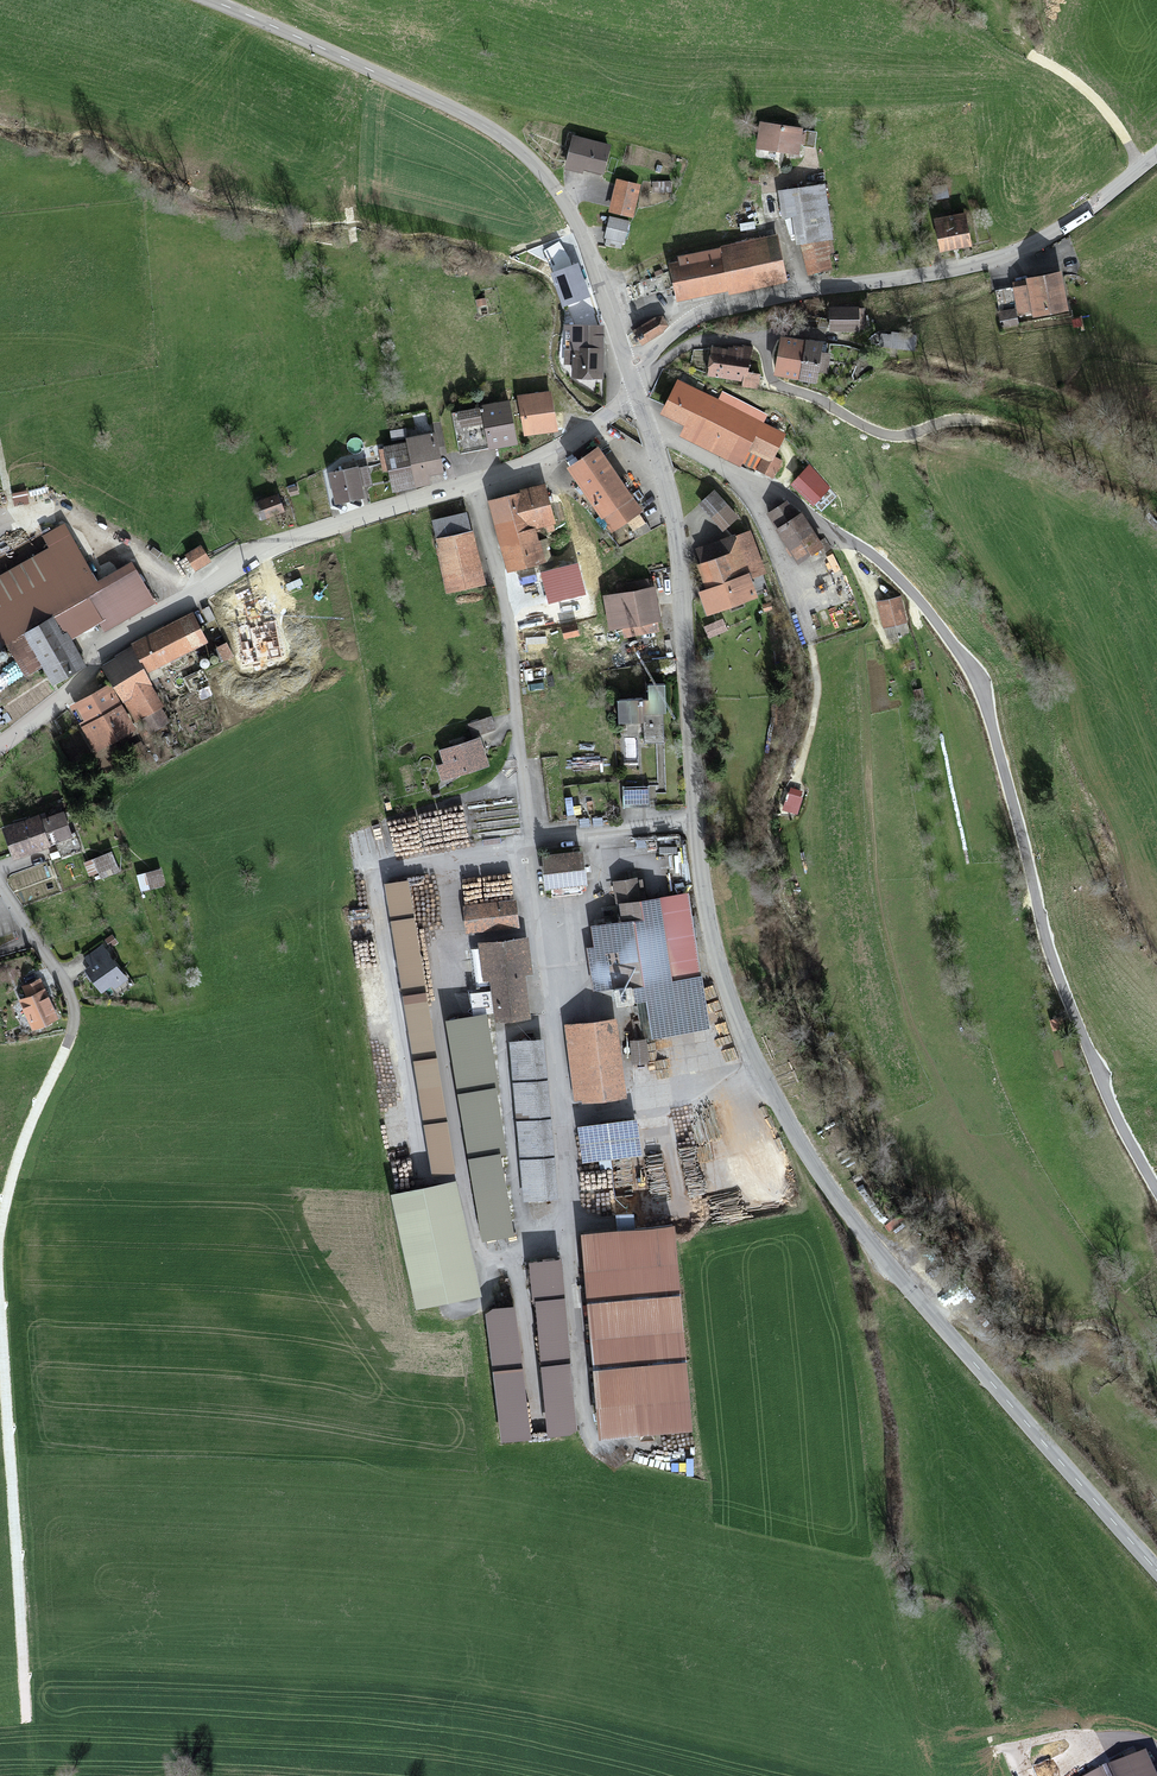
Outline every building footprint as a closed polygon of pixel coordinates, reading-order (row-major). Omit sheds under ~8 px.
[(804,131),(762,123),(757,149),(799,156),(804,131)] [(610,147),(573,136),(563,168),(582,174),(584,169),(602,174),(610,147)] [(636,189),(614,184),(606,215),(629,220),(636,189)] [(831,275),(824,191),(776,195),(778,215),(790,214),(793,248),(803,247),(806,278),(831,275)] [(965,214),(934,220),(940,253),(971,247),(965,214)] [(607,247),(620,250),(627,226),(610,221),(604,238),(610,240),(607,247)] [(680,261),(667,264),(675,305),(786,281),(777,235),(720,246),(721,250),(680,259),(680,261)] [(576,264),(552,274),(565,306),(589,297),(576,264)] [(1064,284),(1012,291),(1015,320),(1068,313),(1064,284)] [(862,309),(829,309),(828,330),(862,331),(862,309)] [(654,317),(632,332),(635,336),(637,339),(639,342),(642,346),(663,332),(668,325),(662,316),(654,317)] [(602,379),(604,325),(565,325),(564,364),(571,366),(571,379),(602,379)] [(822,344),(781,338),(775,375),(817,381),(822,344)] [(727,350),(712,347),(708,374),(746,380),(751,346),(728,342),(727,350)] [(717,407),(675,386),(665,405),(659,416),(684,428),(679,439),(737,469),(745,453),(765,463),(778,438),(755,427),(760,418),(721,399),(717,407)] [(523,432),(524,437),(558,431),(551,392),(518,397),(523,432)] [(510,407),(453,418),(459,449),(483,445),(485,451),(518,445),(510,407)] [(435,441),(382,453),(392,495),(424,487),(422,479),(443,474),(435,441)] [(599,448),(568,470),(611,531),(642,510),(599,448)] [(370,469),(331,477),(337,504),(362,499),(360,488),(374,485),(370,469)] [(828,486),(812,472),(797,489),(813,503),(828,486)] [(543,484),(488,499),(499,538),(536,528),(554,523),(543,484)] [(713,492),(698,505),(720,528),(734,515),(713,492)] [(279,495),(256,503),(261,519),(284,511),(279,495)] [(789,504),(769,517),(799,564),(824,548),(801,513),(796,516),(789,504)] [(432,522),(436,539),(470,531),(466,514),(432,522)] [(4,649),(70,611),(86,602),(104,591),(98,582),(64,523),(43,535),(51,549),(0,578),(0,641),(4,649)] [(536,528),(499,538),(508,573),(545,564),(536,528)] [(436,539),(434,539),(447,592),(485,583),(472,530),(470,531),(436,539)] [(747,538),(694,552),(705,593),(697,596),(703,617),(751,604),(743,577),(757,573),(747,538)] [(200,546),(185,556),(194,572),(210,562),(200,546)] [(130,562),(98,582),(104,591),(86,602),(105,633),(155,603),(130,562)] [(578,563),(541,572),(549,605),(586,595),(578,563)] [(626,593),(604,597),(609,628),(624,626),(626,636),(658,630),(656,621),(661,620),(656,588),(651,589),(650,580),(625,584),(626,593)] [(894,601),(876,607),(884,631),(902,625),(894,601)] [(53,687),(88,668),(69,633),(77,624),(70,611),(4,649),(22,680),(43,668),(53,687)] [(195,617),(135,647),(149,675),(210,645),(195,617)] [(227,649),(216,653),(219,662),(231,658),(227,649)] [(129,652),(103,669),(132,715),(140,710),(145,718),(158,710),(153,702),(159,698),(129,652)] [(203,674),(160,692),(167,706),(209,688),(203,674)] [(72,707),(82,726),(119,706),(108,686),(72,707)] [(661,746),(660,690),(644,690),(644,706),(615,706),(616,727),(645,727),(645,747),(661,746)] [(119,706),(82,726),(97,754),(134,734),(119,706)] [(195,708),(182,712),(185,722),(198,717),(195,708)] [(487,721),(466,726),(470,740),(491,734),(487,721)] [(478,745),(440,754),(444,769),(435,771),(439,785),(485,773),(478,745)] [(646,792),(623,793),(623,807),(647,807),(646,792)] [(40,816),(4,829),(14,857),(71,837),(63,813),(42,821),(40,816)] [(578,857),(539,861),(542,896),(581,893),(578,857)] [(111,858),(85,866),(89,880),(115,872),(111,858)] [(158,875),(138,879),(141,892),(161,888),(158,875)] [(406,885),(382,889),(429,1178),(453,1174),(406,885)] [(618,928),(589,931),(591,952),(585,953),(589,988),(694,977),(685,901),(639,906),(637,886),(614,888),(618,928)] [(510,906),(463,910),(465,938),(512,934),(510,906)] [(524,944),(482,949),(491,1026),(525,1022),(520,977),(527,976),(524,944)] [(84,964),(106,1001),(131,985),(109,949),(84,964)] [(699,981),(634,993),(643,1041),(708,1030),(699,981)] [(58,1022),(40,983),(17,993),(34,1032),(58,1022)] [(474,1022),(443,1028),(481,1245),(512,1239),(474,1022)] [(610,1024),(564,1030),(573,1105),(620,1100),(610,1024)] [(643,1043),(629,1044),(630,1068),(644,1067),(643,1043)] [(539,1044),(507,1047),(521,1203),(553,1201),(539,1044)] [(606,1129),(576,1132),(579,1165),(609,1162),(606,1129)] [(448,1187),(389,1201),(415,1311),(474,1297),(448,1187)] [(670,1231),(578,1239),(596,1440),(688,1432),(670,1231)] [(553,1265),(527,1268),(546,1440),(572,1437),(553,1265)] [(508,1313),(484,1317),(488,1347),(501,1447),(525,1444),(508,1313)] [(1145,1750),(1088,1775),(1156,1775),(1145,1750)]
